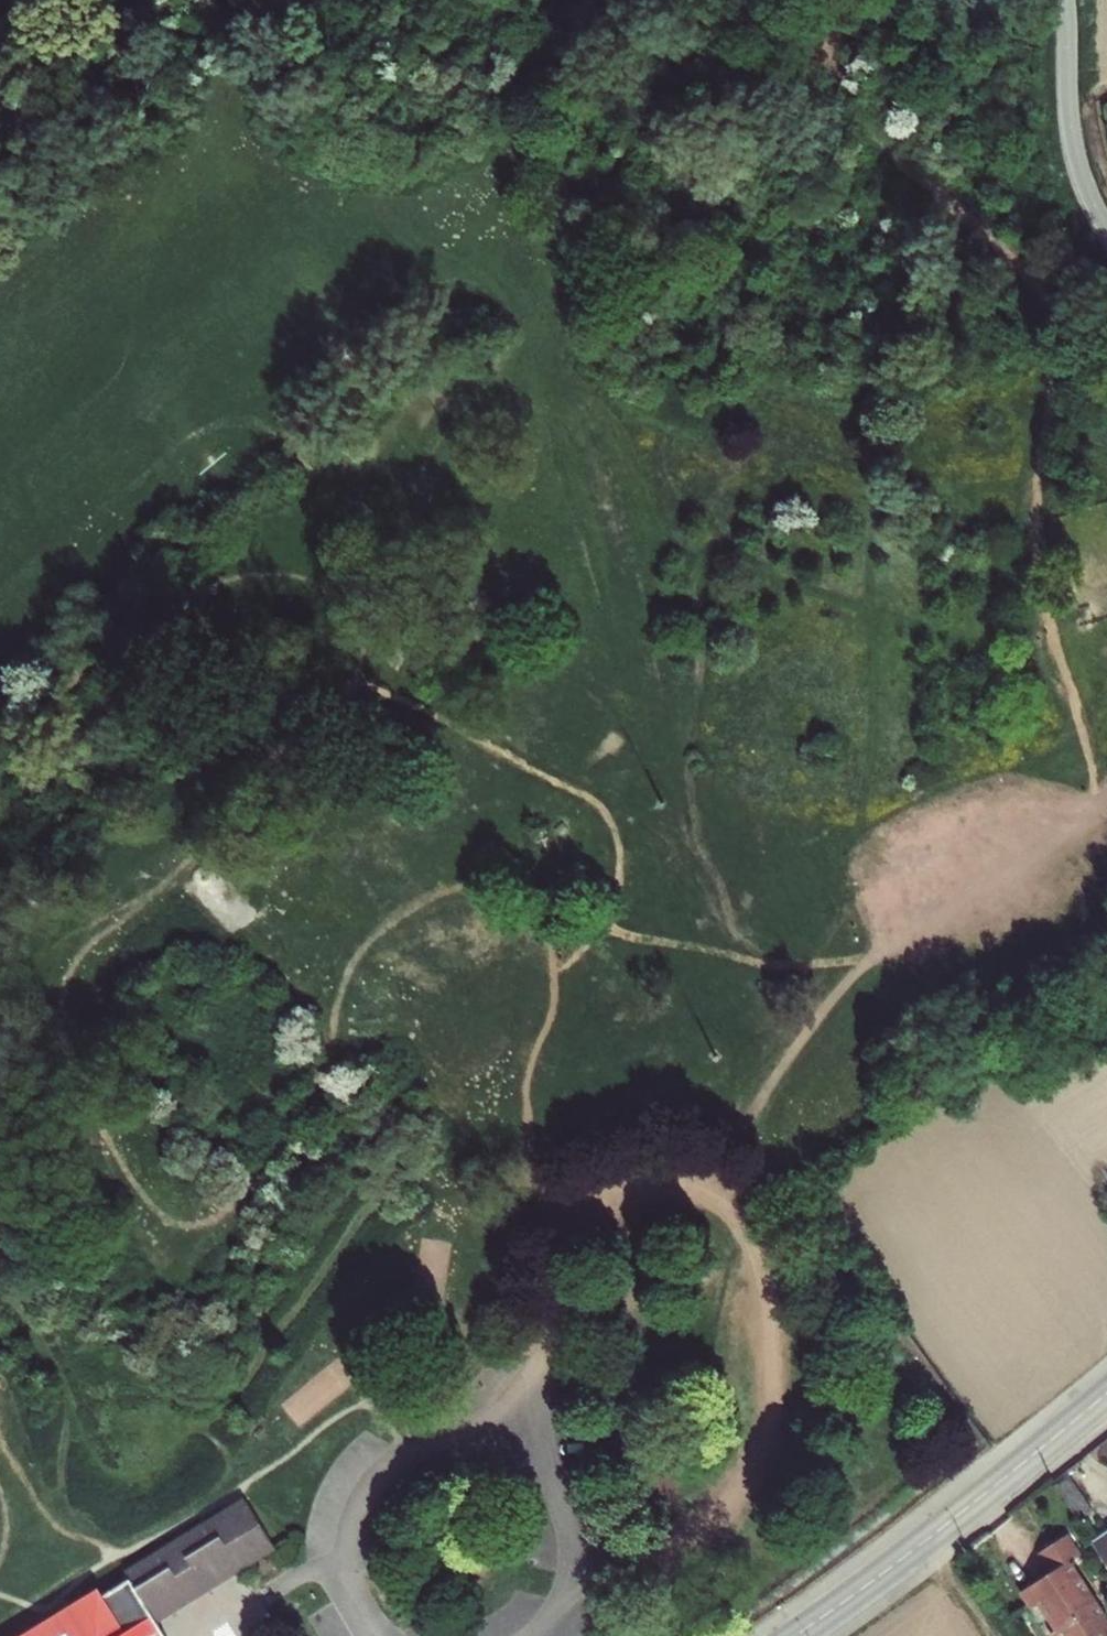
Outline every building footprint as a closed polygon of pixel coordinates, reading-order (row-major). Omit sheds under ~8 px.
[(185,884),(229,934),(255,912),(211,861),(185,884)] [(1091,1512),(1067,1476),(1054,1486),(1077,1522),(1091,1512)] [(102,1592),(129,1635),(169,1635),(156,1616),(151,1607),(235,1555),(240,1564),(275,1542),(245,1495),(127,1568),(130,1574),(102,1592)] [(1093,1545),(1106,1567),(1106,1535),(1093,1545)] [(1038,1553),(1050,1574),(1020,1592),(1031,1611),(1040,1605),(1056,1631),(1051,1633),(1053,1635),(1094,1635),(1106,1627),(1106,1621),(1068,1563),(1078,1557),(1064,1536),(1038,1553)] [(235,1555),(151,1607),(156,1616),(157,1615),(240,1564),(235,1555)] [(102,1592),(98,1586),(17,1635),(129,1635),(102,1592)]
